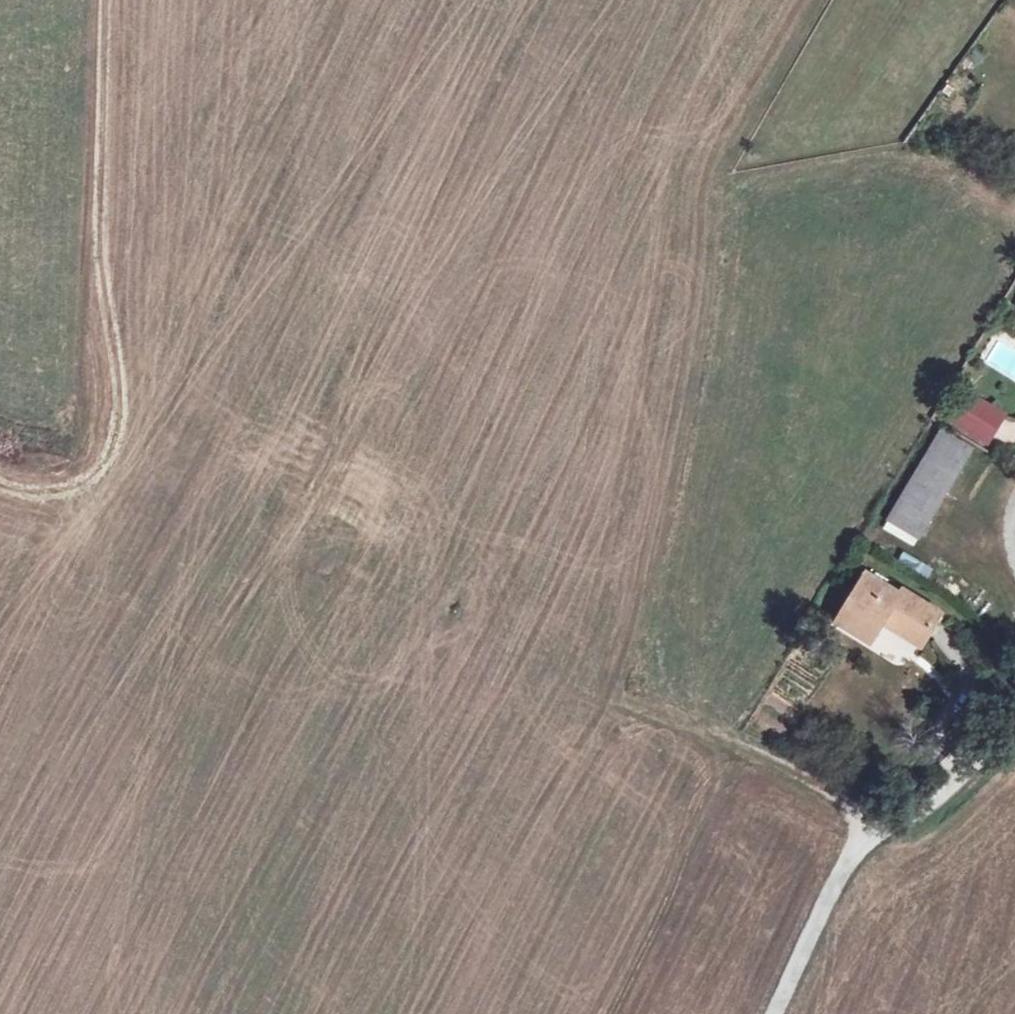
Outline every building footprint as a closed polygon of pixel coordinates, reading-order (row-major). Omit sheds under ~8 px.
[(958,387),(941,414),(987,444),(1005,417),(958,387)] [(912,540),(968,454),(936,434),(880,520),(912,540)] [(867,572),(863,577),(838,618),(868,638),(881,618),(919,642),(933,622),(939,612),(903,589),(899,593),(867,572)]
